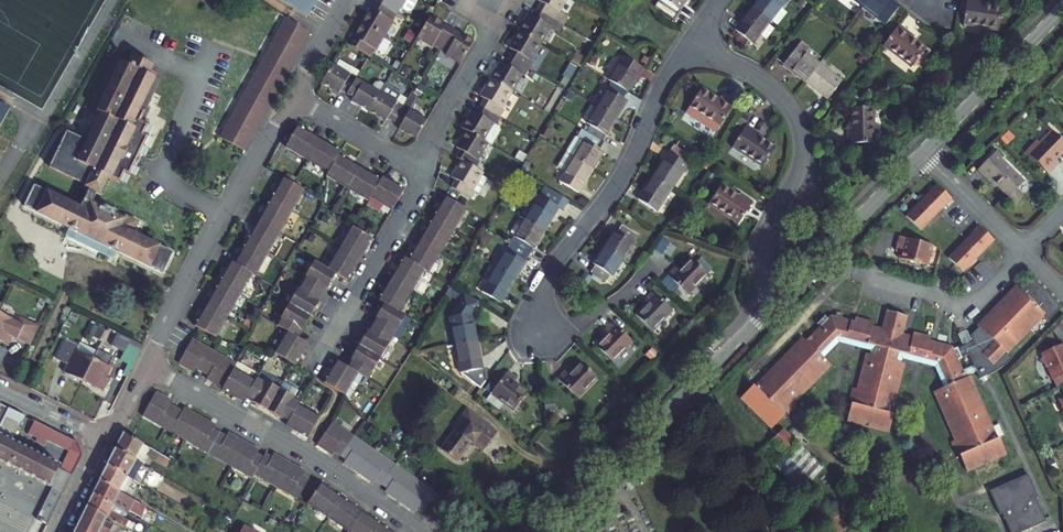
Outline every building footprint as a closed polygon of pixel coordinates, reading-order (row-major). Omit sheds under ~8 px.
[(317,0),(279,0),(285,4),(306,17),(317,0)] [(406,0),(376,0),(375,2),(396,15),(400,8),(401,8),(402,7),(406,0)] [(402,7),(407,11),(411,10),(416,0),(406,0),(402,7)] [(559,12),(566,0),(539,0),(542,2),(559,12)] [(679,10),(665,0),(660,0),(655,7),(676,21),(682,12),(679,10)] [(679,10),(686,0),(665,0),(679,10)] [(752,8),(770,21),(786,0),(759,0),(752,8)] [(864,7),(886,24),(899,6),(891,0),(869,0),(864,7)] [(979,0),(967,0),(963,23),(998,29),(1002,7),(981,4),(982,1),(979,0)] [(396,15),(375,2),(362,23),(385,36),(393,22),(392,21),(396,15)] [(568,17),(559,12),(542,2),(538,10),(564,25),(568,17)] [(770,21),(752,8),(735,30),(752,44),(770,21)] [(533,17),(550,27),(559,33),(564,25),(538,10),(533,17)] [(540,43),(550,27),(533,17),(529,15),(519,31),(540,43)] [(433,46),(445,25),(429,16),(416,38),(432,47),(433,46)] [(219,137),(245,151),(311,33),(285,18),(219,137)] [(377,50),(384,38),(385,36),(362,23),(350,45),(371,57),(375,51),(376,51),(377,50)] [(899,24),(884,44),(912,66),(925,49),(909,37),(911,34),(899,24)] [(445,25),(433,46),(439,50),(451,29),(445,25)] [(439,50),(445,53),(457,32),(451,29),(439,50)] [(513,50),(530,60),(540,43),(519,31),(509,48),(513,50)] [(472,41),(457,32),(445,53),(444,55),(459,63),(472,41)] [(392,43),(384,38),(377,50),(385,55),(392,43)] [(806,82),(819,64),(805,53),(809,48),(801,42),(784,65),(806,82)] [(533,62),(530,60),(513,50),(509,58),(529,69),(533,62)] [(89,189),(96,193),(101,195),(109,177),(120,182),(125,173),(129,175),(149,135),(144,133),(149,123),(141,119),(146,110),(141,107),(155,78),(149,75),(151,70),(153,66),(144,61),(140,70),(127,64),(131,55),(125,52),(121,61),(120,61),(96,111),(100,113),(87,140),(67,130),(49,167),(86,184),(84,187),(89,189)] [(586,59),(576,53),(571,62),(581,67),(586,59)] [(144,61),(131,55),(127,64),(140,70),(144,61)] [(623,56),(608,81),(612,83),(627,92),(642,67),(623,56)] [(505,65),(522,75),(524,76),(529,69),(509,58),(505,65)] [(336,66),(350,74),(354,69),(339,60),(336,66)] [(512,92),(522,75),(505,65),(500,62),(490,79),(512,92)] [(341,90),(350,74),(336,66),(333,64),(322,83),(339,93),(341,90)] [(819,64),(806,82),(828,99),(842,81),(819,64)] [(357,78),(350,74),(341,90),(347,94),(357,78)] [(353,98),(363,82),(361,81),(357,78),(347,94),(353,98)] [(485,99),(502,109),(512,92),(490,79),(480,96),(485,99)] [(369,111),(380,92),(372,87),(366,83),(363,82),(353,98),(352,101),(369,111)] [(372,87),(380,92),(384,84),(380,82),(375,83),(372,87)] [(627,92),(612,83),(597,107),(616,118),(627,101),(623,98),(627,92)] [(387,118),(401,95),(401,94),(384,84),(380,92),(369,111),(385,121),(387,118)] [(702,89),(690,107),(720,126),(735,103),(722,94),(719,100),(702,89)] [(401,95),(387,118),(394,122),(407,99),(401,95)] [(394,122),(401,126),(410,110),(416,101),(409,96),(407,99),(394,122)] [(504,110),(502,109),(485,99),(480,106),(500,117),(504,110)] [(0,103),(0,126),(10,109),(0,103)] [(476,113),(496,125),(500,117),(480,106),(476,113)] [(587,133),(602,142),(616,118),(597,107),(587,124),(591,126),(587,133)] [(851,128),(848,128),(848,144),(873,143),(873,108),(851,108),(851,128)] [(410,110),(401,126),(399,129),(416,139),(427,120),(410,110)] [(496,125),(476,113),(472,110),(462,127),(466,130),(485,142),(496,125)] [(686,112),(682,118),(712,137),(715,132),(686,112)] [(496,125),(485,142),(487,143),(492,145),(501,131),(500,127),(496,125)] [(747,125),(733,147),(762,166),(775,148),(758,137),(760,134),(747,125)] [(328,172),(339,154),(341,151),(326,142),(324,145),(311,138),(313,135),(298,126),(286,147),(328,172)] [(460,150),(477,160),(487,143),(485,142),(466,130),(456,147),(460,150)] [(582,130),(567,154),(592,169),(603,152),(602,151),(606,145),(602,142),(587,133),(582,130)] [(1026,152),(1048,173),(1059,162),(1056,159),(1062,152),(1062,141),(1053,131),(1040,143),(1038,141),(1026,152)] [(326,142),(313,135),(311,138),(324,145),(326,142)] [(674,146),(654,176),(672,188),(687,165),(683,161),(687,155),(674,146)] [(480,162),(477,160),(460,150),(456,157),(462,160),(475,168),(480,162)] [(996,151),(978,170),(996,188),(998,186),(1008,196),(1006,198),(1014,206),(1023,197),(1016,189),(1023,182),(1000,159),(1003,157),(996,151)] [(557,167),(565,172),(559,182),(578,193),(592,169),(567,154),(566,153),(557,167)] [(371,197),(381,179),(367,171),(365,174),(352,166),(354,163),(339,154),(328,172),(327,175),(369,200),(371,197)] [(831,155),(820,155),(820,166),(831,166),(831,155)] [(456,180),(475,192),(479,194),(488,179),(482,175),(483,173),(475,168),(462,160),(451,177),(456,180)] [(367,171),(354,163),(352,166),(365,174),(367,171)] [(656,211),(672,188),(654,176),(638,199),(656,211)] [(388,183),(381,179),(371,197),(392,210),(398,200),(405,189),(390,180),(388,183)] [(252,273),(256,275),(304,190),(286,180),(282,186),(279,185),(262,214),(265,216),(258,229),(255,227),(238,256),(241,258),(237,265),(234,263),(230,270),(227,268),(210,298),(214,299),(206,312),(203,310),(194,326),(216,338),(252,273)] [(471,199),(475,192),(456,180),(452,187),(471,199)] [(921,230),(952,198),(937,184),(906,216),(921,230)] [(91,204),(96,193),(89,189),(80,207),(34,185),(24,206),(70,228),(67,236),(114,259),(118,252),(163,273),(173,253),(132,233),(138,222),(125,216),(124,219),(114,214),(116,211),(102,204),(100,208),(91,204)] [(569,201),(545,186),(539,195),(540,196),(525,220),(544,231),(558,208),(563,210),(569,201)] [(721,186),(709,204),(739,224),(753,202),(740,194),(738,197),(721,186)] [(408,259),(425,269),(429,272),(467,209),(448,198),(444,205),(441,203),(424,232),(427,234),(420,247),(416,245),(408,259)] [(262,214),(255,227),(258,229),(265,216),(262,214)] [(525,220),(511,244),(529,255),(544,231),(525,220)] [(604,247),(622,259),(633,242),(631,241),(636,234),(622,225),(617,232),(615,231),(604,247)] [(326,268),(336,274),(348,281),(356,266),(353,264),(361,251),(364,253),(373,238),(352,226),(326,268)] [(994,240),(980,226),(949,258),(963,272),(994,240)] [(424,232),(416,245),(420,247),(427,234),(424,232)] [(932,245),(900,236),(896,251),(902,253),(900,259),(927,266),(932,245)] [(511,244),(496,268),(515,279),(529,255),(511,244)] [(604,247),(593,264),(595,265),(591,272),(605,282),(610,275),(611,276),(622,259),(604,247)] [(353,264),(356,266),(364,253),(361,251),(353,264)] [(385,303),(399,312),(425,269),(408,259),(403,257),(395,272),(398,274),(390,286),(387,284),(378,300),(385,303)] [(675,267),(667,275),(687,295),(707,274),(691,259),(679,271),(675,267)] [(327,289),(336,274),(326,268),(314,261),(289,304),(310,317),(319,302),(316,300),(324,287),(327,289)] [(515,279),(496,268),(482,292),(501,303),(515,279)] [(395,272),(387,284),(390,286),(398,274),(395,272)] [(1046,315),(1043,317),(1048,322),(1062,307),(1032,278),(1020,290),(1046,315)] [(1008,354),(1043,317),(1046,315),(1020,290),(1016,286),(977,325),(979,327),(1008,354)] [(316,300),(319,302),(327,289),(324,287),(316,300)] [(649,303),(637,315),(653,330),(672,310),(652,291),(645,298),(649,303)] [(478,303),(462,293),(450,315),(456,346),(477,341),(471,314),(478,303)] [(210,298),(203,310),(206,312),(214,299),(210,298)] [(360,346),(381,358),(390,343),(397,331),(406,316),(399,312),(385,303),(376,318),(379,320),(371,333),(368,331),(360,346)] [(302,331),(310,317),(289,304),(277,325),(287,331),(295,336),(299,329),(302,331)] [(902,359),(935,367),(952,347),(930,341),(931,337),(913,332),(912,336),(903,334),(907,316),(886,311),(882,329),(872,326),(873,322),(856,318),(855,322),(842,319),(843,315),(836,313),(835,317),(831,316),(838,342),(871,351),(902,359)] [(8,346),(12,337),(30,345),(39,326),(19,316),(16,321),(0,314),(0,341),(8,346)] [(823,357),(838,342),(831,316),(828,319),(825,316),(817,324),(820,327),(806,341),(823,357)] [(376,318),(368,331),(371,333),(379,320),(376,318)] [(597,347),(612,362),(632,342),(612,322),(605,330),(609,334),(597,347)] [(89,333),(102,338),(106,328),(92,323),(89,333)] [(1012,358),(1008,354),(979,327),(970,336),(973,342),(972,343),(963,346),(957,349),(957,348),(953,349),(966,376),(976,371),(979,379),(981,381),(983,382),(986,381),(987,380),(988,378),(988,375),(994,372),(997,370),(1001,368),(1005,365),(1008,362),(1012,358)] [(298,338),(295,336),(287,331),(274,353),(295,366),(304,351),(301,349),(305,342),(298,338)] [(401,334),(397,331),(390,343),(394,346),(401,334)] [(967,331),(958,334),(963,346),(972,343),(967,331)] [(122,375),(127,377),(142,346),(117,333),(111,346),(124,352),(120,360),(128,364),(122,375)] [(831,365),(823,357),(806,341),(802,337),(754,386),(783,415),(786,412),(789,415),(797,406),(794,403),(831,365)] [(67,365),(63,372),(82,382),(93,359),(76,351),(79,346),(66,340),(56,360),(67,365)] [(288,394),(258,377),(256,380),(234,368),(236,365),(192,340),(179,363),(195,372),(197,368),(209,375),(207,379),(223,388),(222,389),(233,395),(237,398),(239,394),(246,398),(248,395),(254,399),(253,402),(282,419),(284,415),(290,419),(288,422),(295,426),(293,429),(308,438),(320,416),(298,404),(300,401),(288,394)] [(477,341),(456,346),(461,373),(481,388),(488,379),(485,368),(483,369),(477,341)] [(1041,354),(1042,357),(1041,358),(1046,368),(1047,367),(1053,381),(1062,377),(1062,376),(1062,344),(1041,354)] [(368,379),(381,358),(360,346),(351,360),(354,362),(350,369),(358,373),(368,379)] [(966,377),(966,376),(953,349),(952,347),(935,367),(944,388),(966,377)] [(93,359),(82,382),(103,392),(110,379),(106,377),(111,368),(108,366),(112,358),(97,351),(93,359)] [(901,363),(902,359),(871,351),(870,355),(866,354),(857,389),(853,388),(850,400),(854,401),(892,412),(905,364),(901,363)] [(237,363),(236,365),(234,368),(256,380),(258,377),(288,394),(292,387),(262,370),(259,375),(237,363)] [(358,373),(350,369),(347,367),(340,363),(336,369),(333,368),(324,382),(342,393),(345,395),(346,394),(353,381),(358,373)] [(597,378),(581,363),(569,375),(565,371),(557,378),(577,398),(597,378)] [(509,371),(492,393),(504,403),(514,410),(527,393),(514,382),(517,378),(509,371)] [(959,451),(961,455),(998,439),(970,376),(966,377),(944,388),(934,392),(955,440),(951,442),(956,453),(959,451)] [(1053,381),(1057,388),(1062,386),(1062,379),(1062,377),(1053,381)] [(358,384),(353,381),(346,394),(350,397),(358,384)] [(784,416),(783,415),(754,386),(741,399),(772,429),(784,416)] [(309,479),(303,475),(305,471),(273,454),(271,458),(265,454),(263,458),(257,454),(259,451),(228,433),(226,437),(213,430),(215,426),(184,408),(182,412),(170,405),(172,401),(156,392),(142,416),(252,477),(254,474),(298,498),(309,479)] [(504,403),(492,393),(487,399),(500,408),(504,403)] [(894,412),(892,412),(854,401),(853,404),(851,404),(847,422),(889,432),(894,412)] [(8,409),(0,404),(0,425),(8,409)] [(467,409),(465,412),(475,420),(477,417),(467,409)] [(471,442),(473,444),(476,440),(485,448),(497,432),(477,417),(475,420),(465,412),(454,426),(457,428),(441,449),(457,461),(471,442)] [(63,493),(82,455),(76,442),(34,421),(28,434),(37,438),(35,441),(44,446),(47,441),(69,452),(59,470),(57,469),(59,465),(0,435),(0,461),(52,487),(63,493)] [(332,422),(317,444),(332,455),(335,451),(346,459),(344,463),(373,483),(376,479),(388,488),(385,492),(415,512),(417,508),(423,512),(428,506),(436,494),(332,422)] [(797,442),(783,428),(770,441),(784,455),(797,442)] [(124,434),(116,450),(140,463),(141,464),(146,455),(149,456),(167,467),(171,460),(124,434)] [(999,438),(998,439),(961,455),(959,455),(967,472),(1006,455),(999,438)] [(476,440),(473,444),(483,451),(485,448),(476,440)] [(823,468),(798,444),(776,467),(801,491),(823,468)] [(116,450),(108,466),(126,476),(132,479),(141,484),(150,469),(144,465),(141,464),(140,463),(116,450)] [(108,466),(100,481),(119,492),(120,490),(126,476),(108,466)] [(990,491),(1000,515),(1002,514),(1011,531),(1023,531),(1046,522),(1036,499),(1038,498),(1028,474),(990,491)] [(126,476),(120,490),(125,492),(130,483),(132,479),(126,476)] [(141,490),(143,486),(141,484),(132,479),(130,483),(141,490)] [(140,517),(145,507),(119,492),(100,481),(94,494),(125,512),(129,514),(130,512),(140,517)] [(368,515),(366,519),(354,510),(356,507),(328,488),(326,491),(320,486),(308,503),(349,531),(392,531),(368,515)] [(48,525),(63,493),(52,487),(37,520),(48,525)] [(122,517),(125,512),(94,494),(88,506),(123,526),(133,531),(136,525),(122,517)] [(88,506),(82,518),(111,531),(120,531),(123,526),(88,506)] [(368,515),(356,507),(354,510),(366,519),(368,515)] [(77,529),(83,531),(111,531),(82,518),(77,529)]
